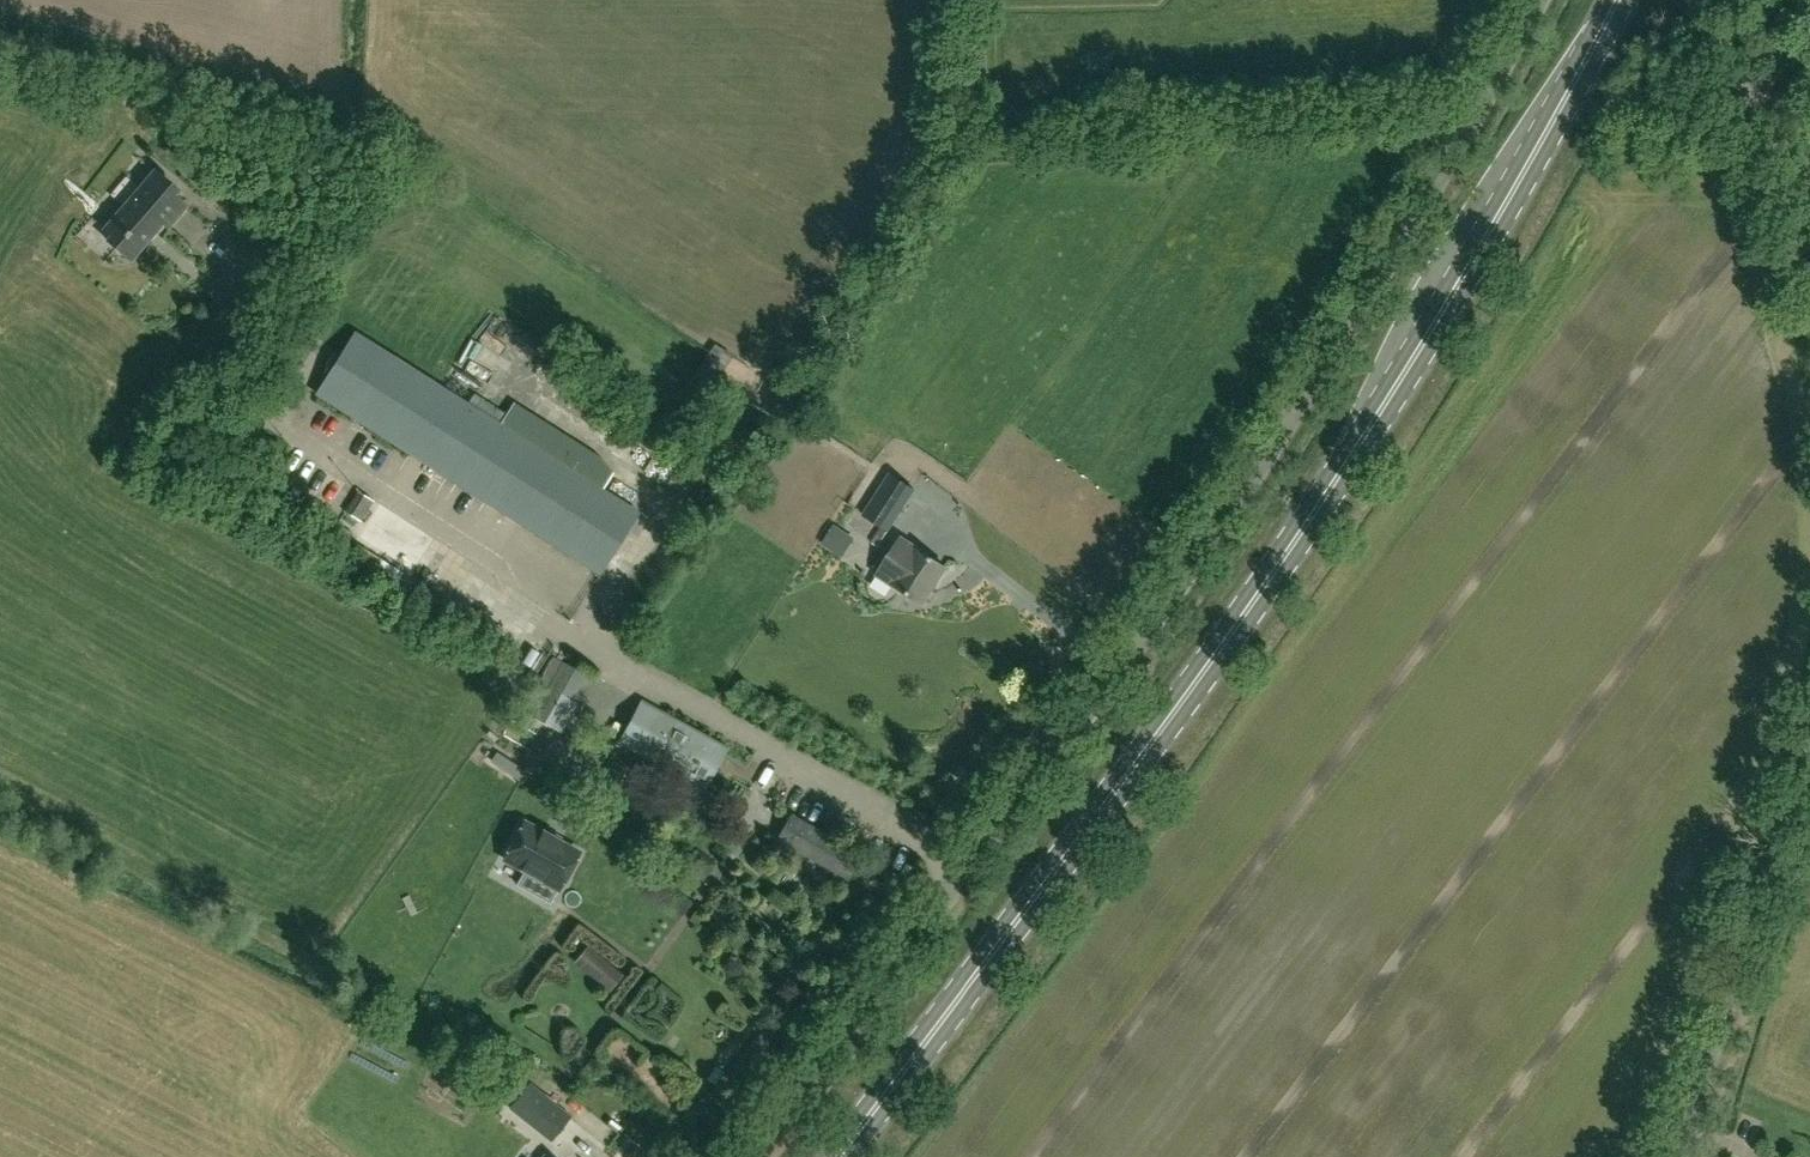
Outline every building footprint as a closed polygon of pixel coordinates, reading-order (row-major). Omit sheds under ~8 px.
[(154,170),(103,229),(119,243),(115,247),(130,261),(181,202),(170,192),(174,188),(154,170)] [(497,314),(485,334),(496,341),(508,321),(497,314)] [(355,333),(317,394),(600,572),(638,512),(355,333)] [(713,346),(696,370),(656,426),(646,420),(636,436),(658,451),(669,435),(705,383),(710,386),(730,359),(713,346)] [(657,475),(665,459),(643,448),(635,464),(657,475)] [(890,474),(863,516),(882,527),(872,542),(878,547),(915,490),(890,474)] [(366,518),(379,494),(365,487),(352,510),(366,518)] [(826,540),(847,555),(862,535),(841,520),(826,540)] [(946,568),(918,549),(901,538),(889,556),(882,556),(876,566),(879,571),(877,574),(922,604),(924,601),(930,601),(936,593),(933,587),(946,568)] [(534,704),(557,723),(594,680),(572,661),(534,704)] [(728,747),(641,700),(617,743),(702,790),(694,803),(710,812),(718,797),(704,790),(728,747)] [(792,814),(778,840),(851,882),(866,856),(792,814)] [(571,896),(591,860),(536,830),(517,866),(538,877),(530,892),(562,910),(570,895),(571,896)] [(620,985),(628,969),(592,948),(583,964),(620,985)] [(551,1140),(568,1117),(541,1096),(524,1118),(551,1140)]
